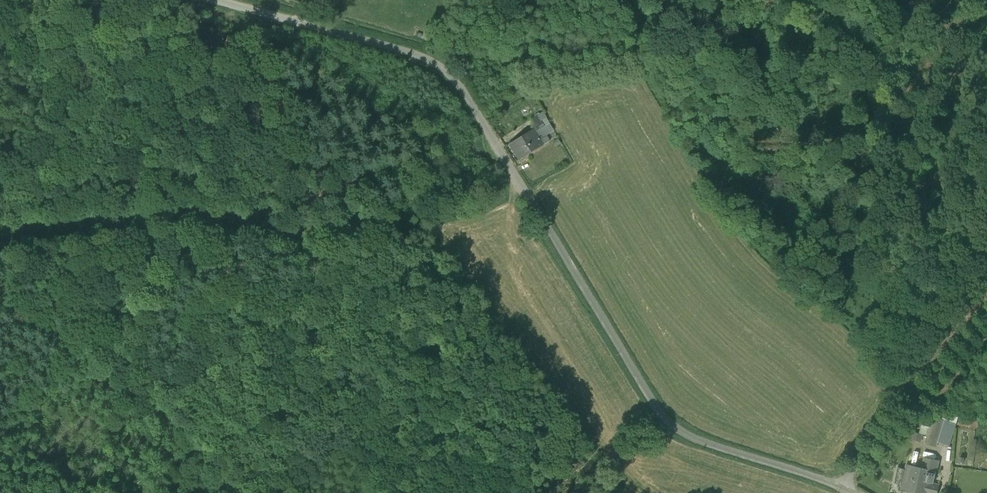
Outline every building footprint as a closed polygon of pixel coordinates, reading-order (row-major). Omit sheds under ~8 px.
[(530,120),(537,131),(542,128),(549,123),(542,112),(530,120)] [(549,123),(542,128),(546,136),(554,131),(549,123)] [(534,132),(542,146),(549,141),(546,136),(542,128),(537,131),(534,132)] [(511,146),(519,159),(542,146),(534,132),(511,146)] [(561,143),(558,138),(552,142),(556,147),(561,143)] [(959,417),(946,415),(945,420),(956,424),(959,417)] [(927,443),(936,446),(937,443),(945,420),(936,417),(935,417),(933,425),(929,437),(927,443)] [(949,447),(956,424),(945,420),(937,443),(949,447)] [(929,437),(933,425),(923,422),(919,434),(923,435),(929,437)] [(922,443),(923,435),(915,433),(913,441),(922,443)] [(926,470),(935,471),(936,462),(925,460),(924,466),(926,470)] [(907,469),(903,486),(902,489),(918,492),(929,492),(931,483),(932,483),(935,471),(926,470),(907,466),(907,469)] [(894,484),(903,486),(907,469),(900,468),(900,467),(899,467),(899,468),(898,467),(894,484)] [(939,485),(932,483),(931,483),(929,492),(937,492),(939,485)]
